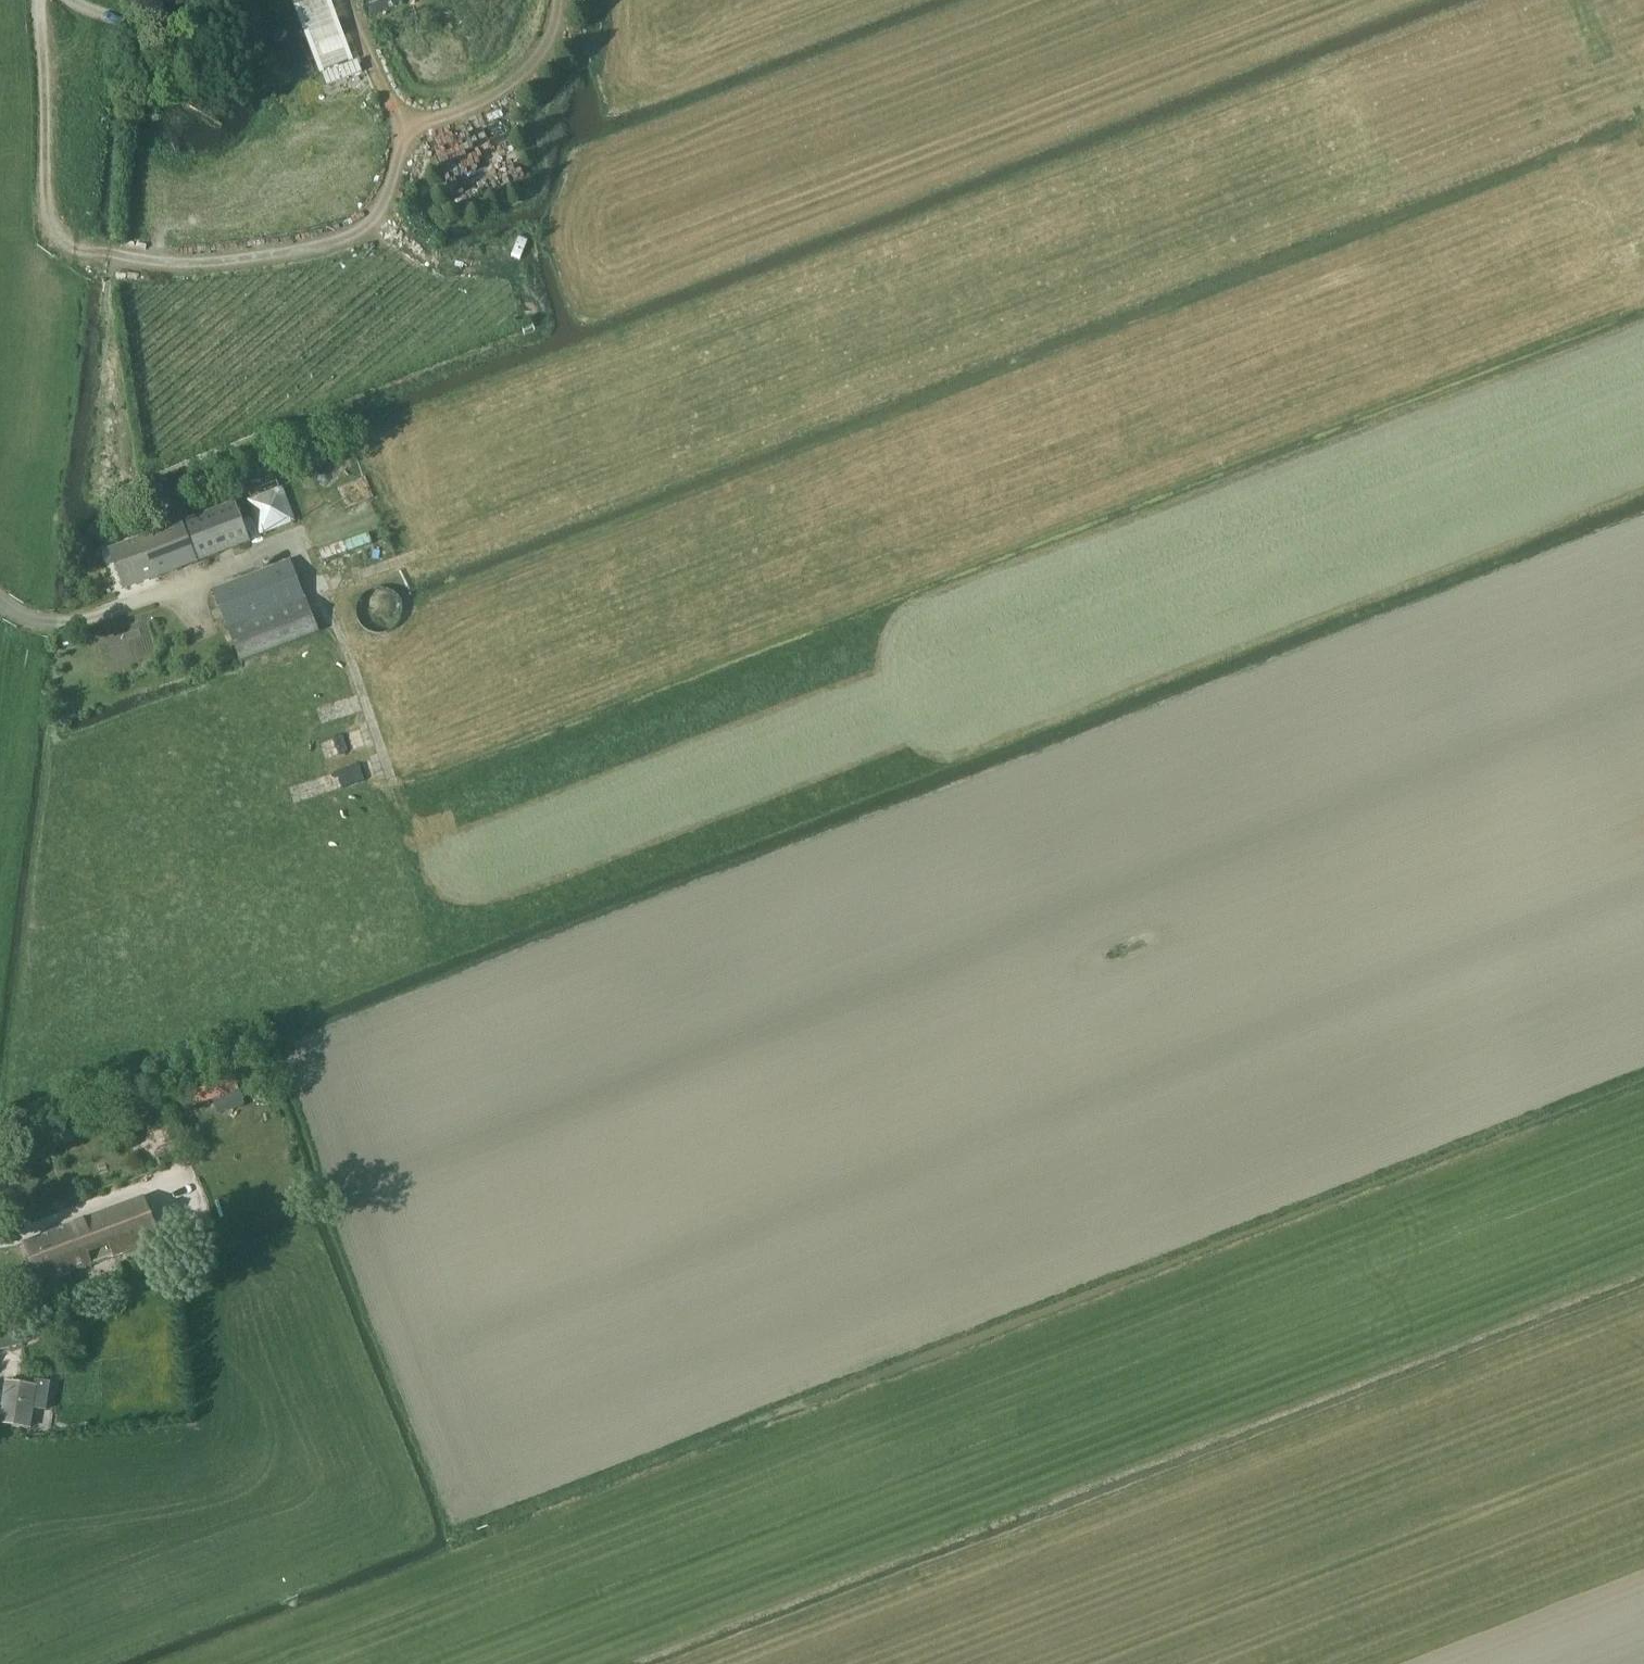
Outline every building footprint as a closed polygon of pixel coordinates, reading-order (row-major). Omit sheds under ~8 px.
[(296,8),(308,3),(316,0),(292,0),(296,8)] [(186,523),(179,503),(162,509),(170,530),(111,551),(125,590),(251,544),(237,505),(186,523)] [(241,661),(320,631),(292,561),(215,591),(241,661)] [(398,606),(398,605),(397,596),(394,591),(391,587),(387,583),(383,581),(374,579),(369,579),(364,581),(359,583),(355,586),(351,590),(349,595),(347,600),(347,605),(348,614),(350,618),(353,622),(357,625),(362,628),(370,631),(375,631),(382,629),(390,624),(393,620),(396,616),(397,612),(398,606)] [(232,1069),(181,1087),(190,1109),(240,1090),(240,1089),(232,1069)] [(40,1285),(162,1239),(144,1197),(25,1243),(40,1285)] [(25,1345),(21,1332),(0,1337),(0,1351),(25,1345)] [(47,1410),(51,1383),(36,1381),(35,1386),(8,1382),(2,1425),(31,1428),(34,1408),(47,1410)]
